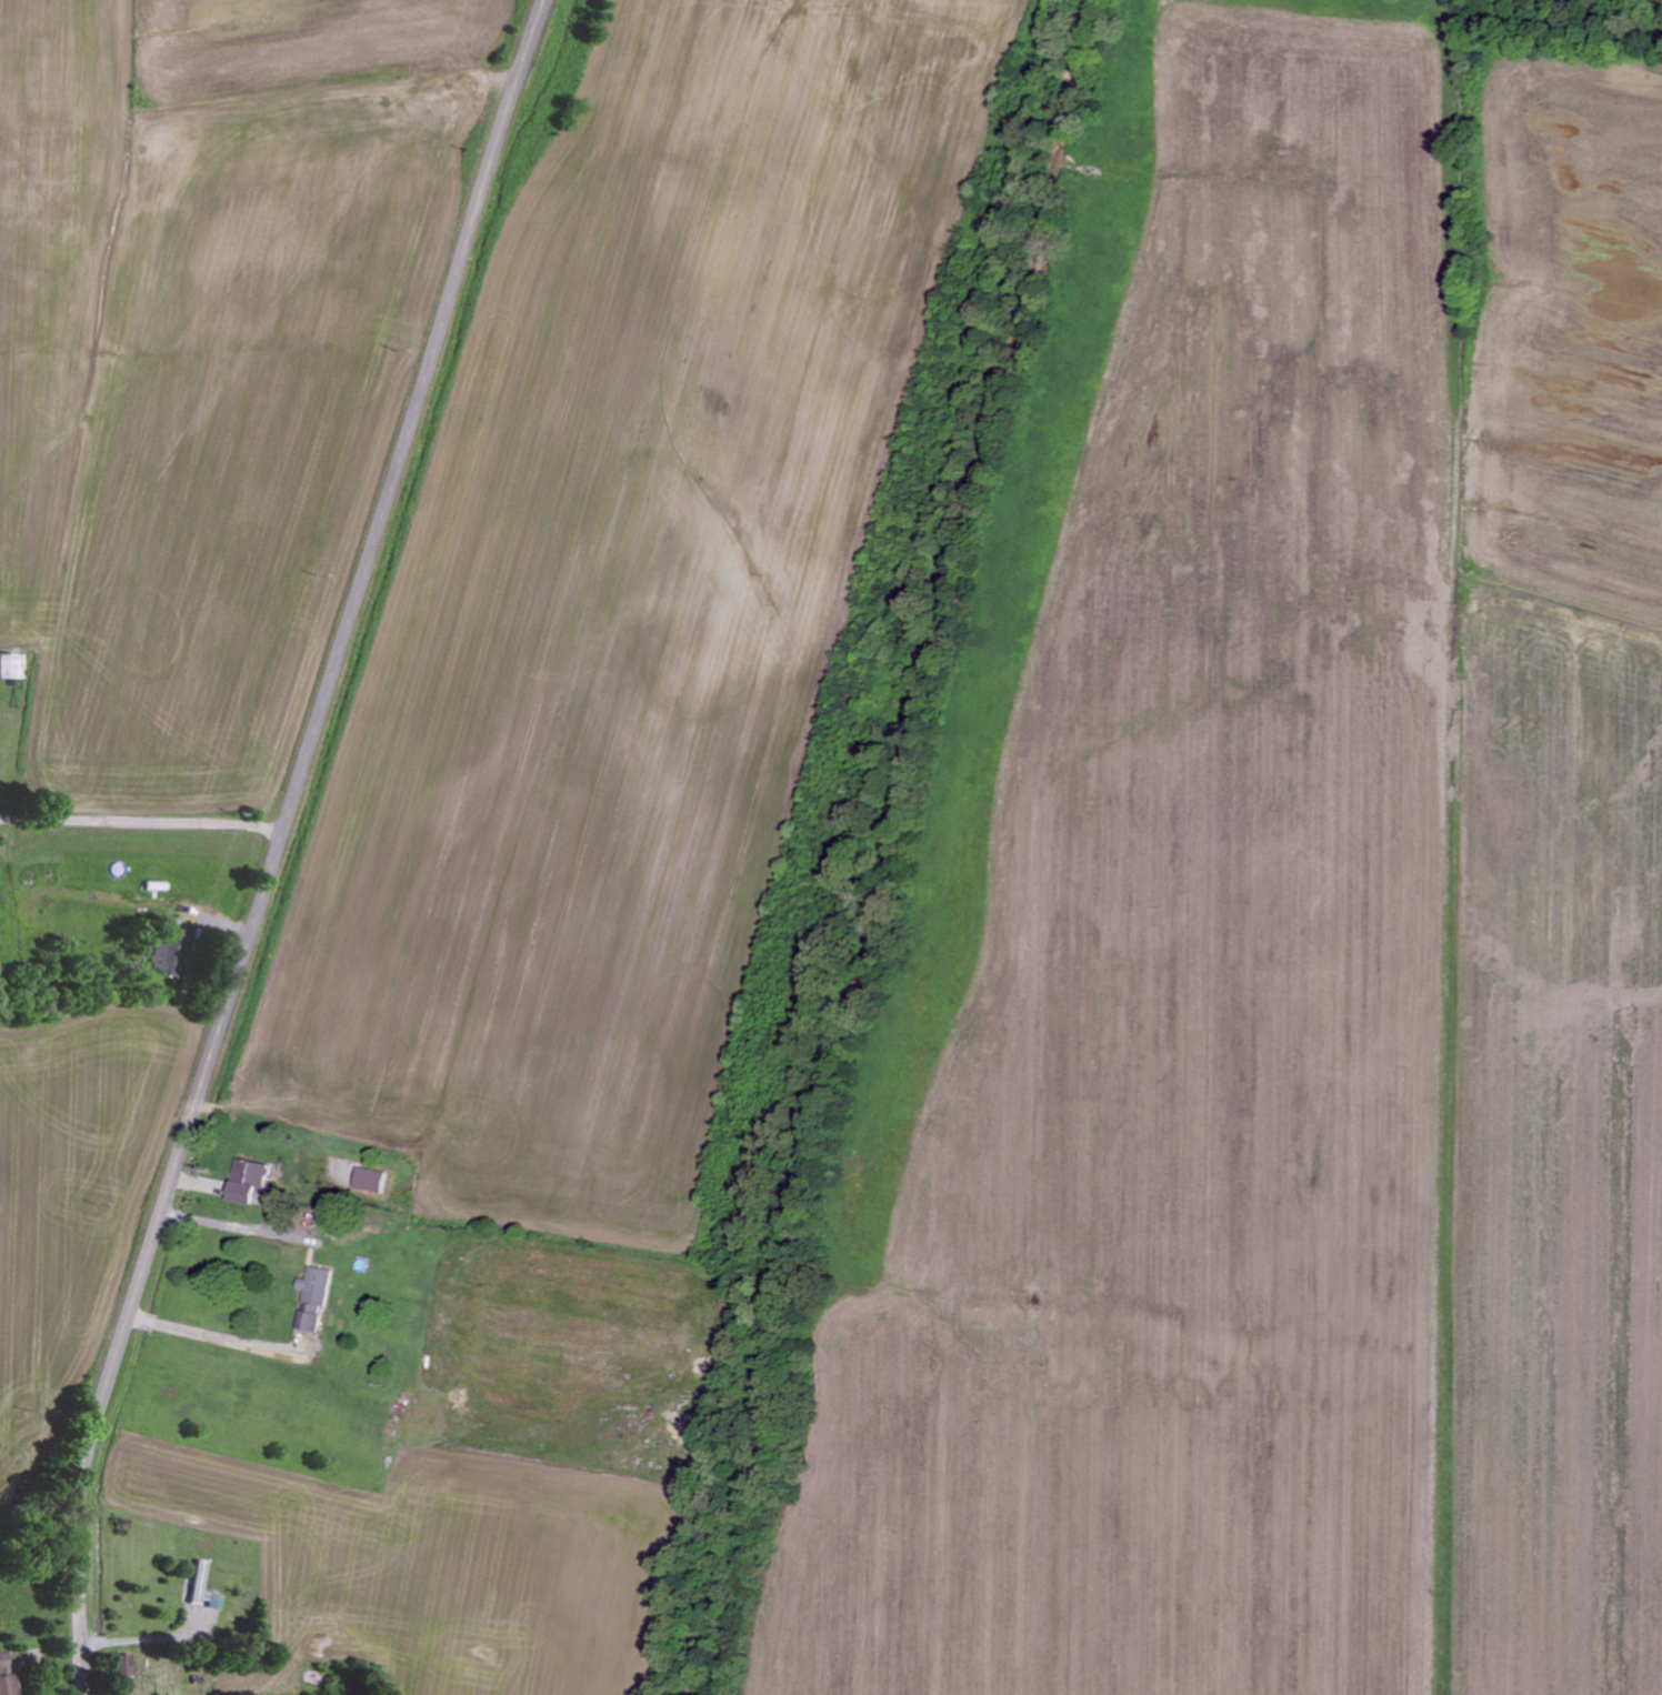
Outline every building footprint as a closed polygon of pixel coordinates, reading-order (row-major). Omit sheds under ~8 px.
[(23,679),(24,655),(0,654),(0,678),(23,679)] [(172,978),(185,936),(177,934),(181,920),(168,916),(150,971),(172,978)] [(226,1202),(250,1207),(255,1186),(264,1188),(268,1167),(235,1160),(226,1202)] [(352,1189),(380,1195),(384,1174),(356,1168),(352,1189)] [(296,1330),(319,1335),(331,1272),(308,1268),(305,1281),(298,1280),(296,1290),(303,1292),(300,1308),(296,1330)] [(188,1603),(204,1606),(206,1594),(201,1593),(206,1562),(195,1560),(188,1603)] [(219,1610),(221,1596),(207,1595),(205,1609),(219,1610)] [(6,1650),(0,1651),(0,1694),(11,1694),(6,1650)] [(131,1677),(130,1656),(108,1657),(108,1678),(131,1677)]
